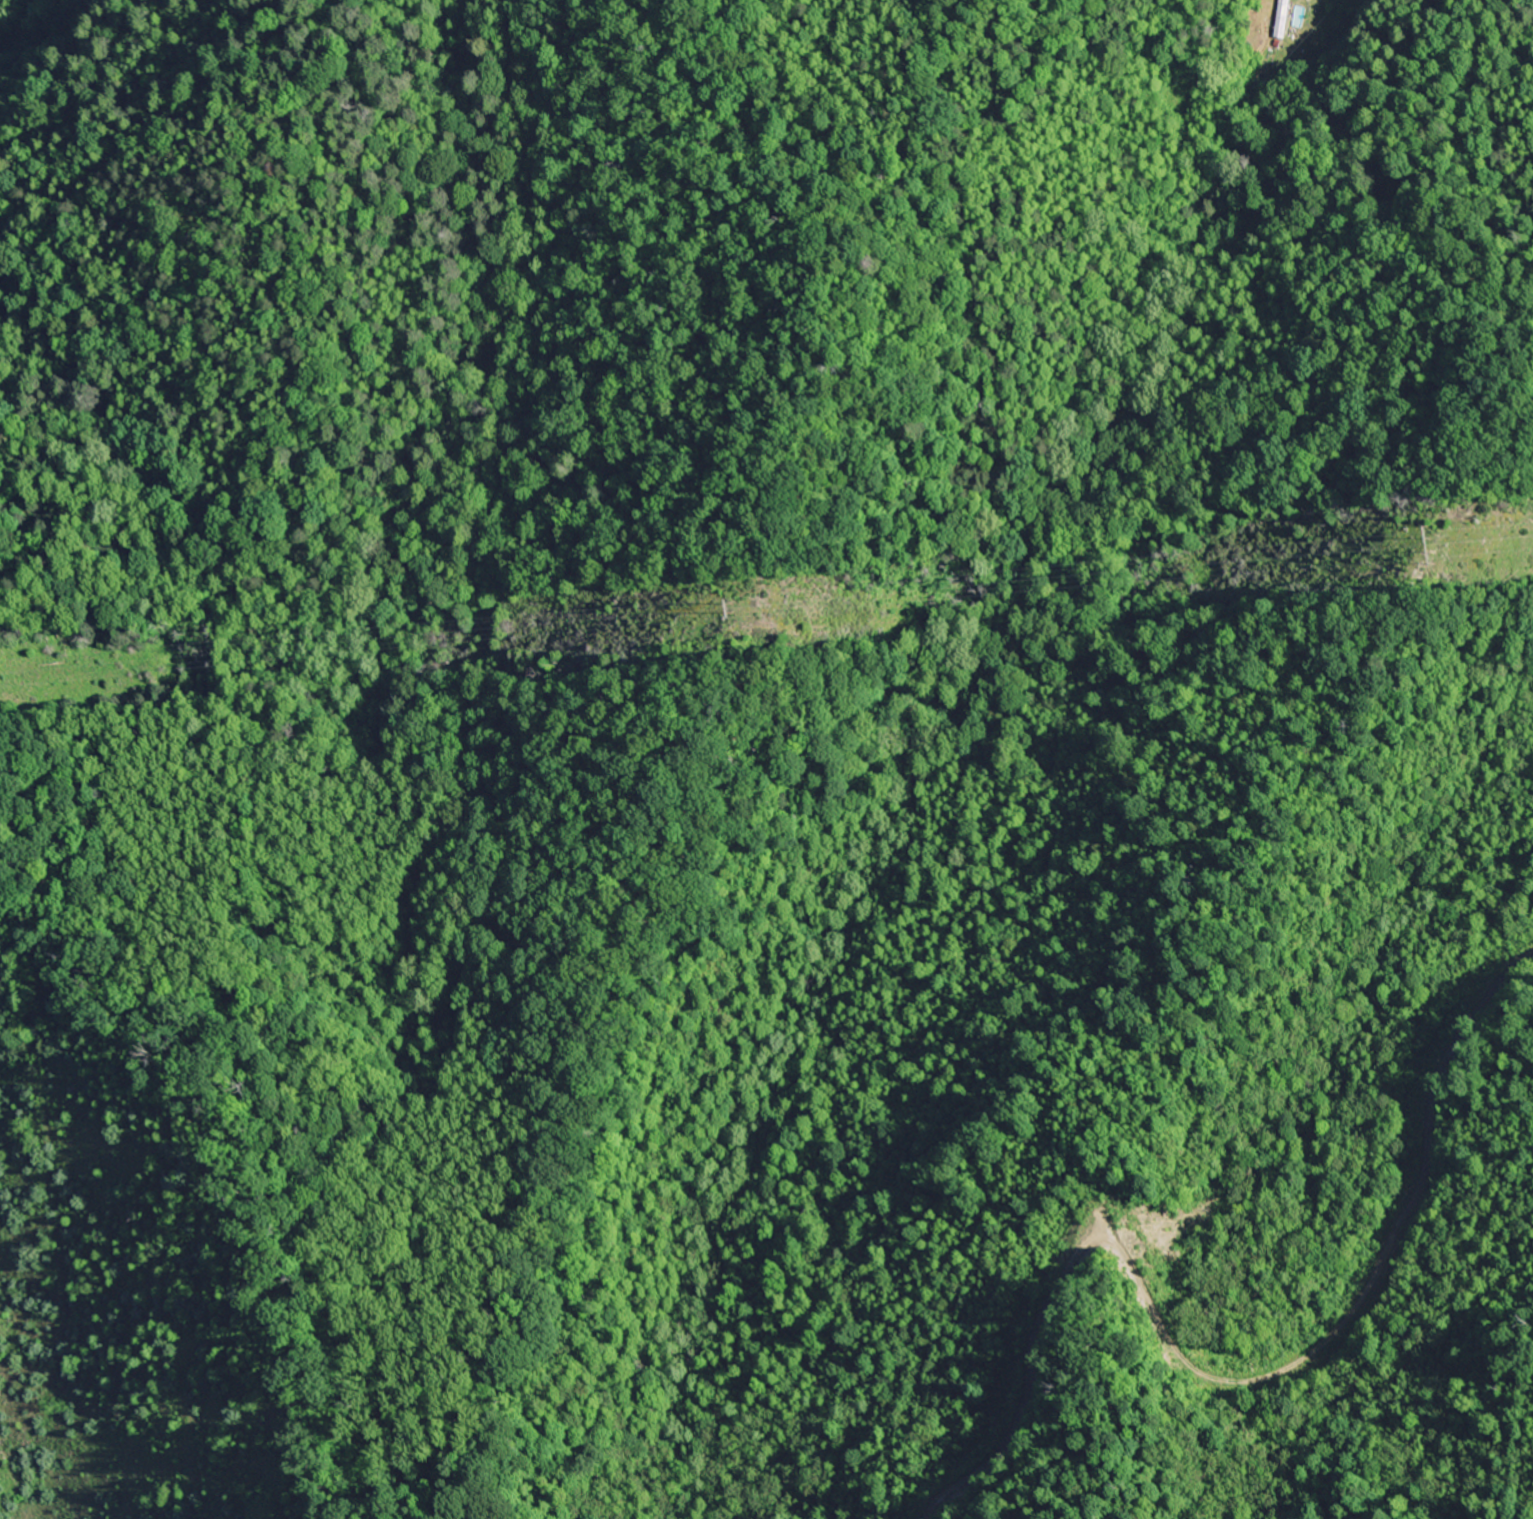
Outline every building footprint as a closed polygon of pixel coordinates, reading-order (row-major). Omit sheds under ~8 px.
[(1287,0),(1276,0),(1272,36),(1283,37),(1287,0)]
